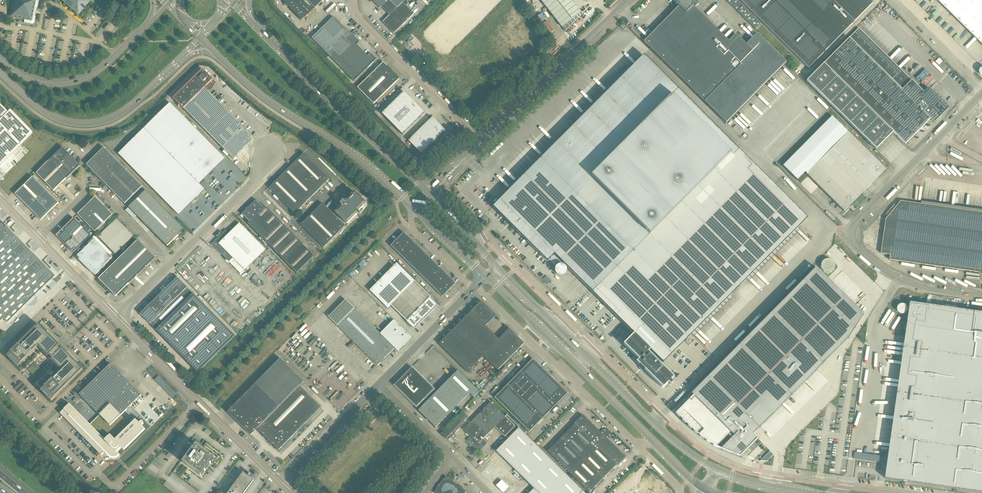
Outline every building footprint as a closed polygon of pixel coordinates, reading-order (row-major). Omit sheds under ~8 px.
[(24,19),(23,23),(34,25),(36,17),(35,16),(36,8),(38,8),(39,0),(16,0),(13,14),(24,17),(24,19)] [(78,14),(82,9),(84,10),(85,10),(85,9),(84,7),(88,2),(86,0),(62,0),(78,14)] [(288,6),(301,20),(314,8),(315,8),(323,0),(281,0),(282,1),(285,4),(288,6)] [(394,34),(414,14),(405,5),(408,3),(406,0),(372,0),(379,7),(380,8),(381,7),(389,15),(382,22),(394,34)] [(571,0),(541,0),(562,27),(571,20),(573,23),(582,14),(581,13),(581,12),(571,0)] [(644,42),(726,123),(786,62),(757,33),(746,44),(745,44),(741,40),(736,34),(728,41),(695,8),(698,4),(697,2),(699,0),(673,0),(679,6),(644,42)] [(730,4),(740,15),(746,9),(737,0),(726,0),(730,4)] [(808,68),(873,3),(870,0),(740,0),(808,68)] [(981,44),(981,0),(937,0),(981,44)] [(312,38),(329,56),(351,34),(348,31),(347,31),(333,17),(312,38)] [(859,28),(823,64),(893,132),(905,144),(930,119),(934,123),(949,108),(944,104),(943,105),(939,101),(941,100),(928,88),(923,92),(859,28)] [(351,34),(329,56),(346,73),(346,72),(354,81),(376,59),(370,53),(368,56),(357,45),(359,42),(351,34)] [(493,207),(524,238),(548,261),(549,260),(556,266),(556,267),(556,268),(555,268),(555,269),(555,270),(555,271),(555,272),(556,273),(556,274),(557,275),(558,275),(559,276),(560,276),(561,276),(562,276),(563,276),(563,275),(564,275),(565,274),(566,273),(566,272),(566,271),(566,270),(566,269),(566,268),(566,267),(565,267),(565,266),(564,266),(564,265),(565,265),(593,292),(597,288),(654,231),(714,170),(727,158),(731,154),(733,156),(739,150),(644,55),(592,107),(565,135),(548,152),(547,152),(493,207)] [(383,62),(358,87),(357,88),(373,104),(399,79),(383,62)] [(893,132),(823,64),(806,81),(876,149),(893,132)] [(184,109),(186,112),(208,91),(216,83),(203,69),(173,98),(173,99),(184,109)] [(186,112),(216,142),(233,159),(250,142),(251,134),(219,102),(208,91),(186,112)] [(404,92),(382,114),(403,135),(425,113),(404,92)] [(137,136),(118,154),(179,215),(204,190),(199,185),(200,184),(199,184),(202,181),(208,176),(220,189),(226,183),(228,186),(232,183),(231,182),(236,176),(237,177),(240,174),(231,165),(220,176),(213,170),(225,159),(170,103),(137,136)] [(4,130),(0,134),(0,164),(32,133),(9,110),(7,112),(0,105),(0,126),(4,130)] [(408,141),(421,154),(445,130),(432,118),(408,141)] [(844,211),(880,175),(886,169),(848,132),(807,174),(844,211)] [(63,148),(36,173),(54,191),(80,165),(63,148)] [(86,165),(87,165),(125,204),(142,187),(104,148),(86,165)] [(634,334),(634,333),(635,334),(651,349),(650,349),(655,354),(663,363),(665,361),(679,347),(698,327),(791,234),(794,231),(806,219),(807,219),(807,218),(806,218),(800,211),(756,167),(739,150),(733,156),(731,154),(727,158),(714,170),(654,231),(597,288),(593,292),(594,294),(621,320),(634,334)] [(303,154),(272,185),(269,188),(295,214),(329,179),(303,154)] [(58,203),(33,177),(15,194),(41,220),(58,203)] [(128,207),(133,212),(162,242),(167,246),(184,229),(146,190),(128,207)] [(335,212),(347,224),(357,214),(358,215),(359,215),(360,215),(360,213),(358,212),(366,204),(354,192),(344,202),(343,201),(342,201),(341,201),(341,203),(342,203),(340,204),(342,206),(335,212)] [(77,214),(94,231),(95,232),(112,215),(95,197),(77,214)] [(249,207),(248,207),(249,208),(246,210),(245,210),(246,211),(245,211),(242,214),(244,216),(250,222),(248,224),(297,273),(314,256),(265,207),(263,208),(260,205),(260,204),(259,204),(256,201),(255,200),(255,201),(256,201),(253,204),(252,204),(249,207)] [(946,208),(901,201),(886,219),(881,254),(890,255),(890,260),(981,273),(981,212),(946,208)] [(322,203),(300,225),(323,248),(345,226),(322,203)] [(56,236),(73,253),(91,236),(74,218),(56,236)] [(116,219),(104,231),(98,237),(115,254),(134,236),(116,219)] [(3,319),(7,323),(54,276),(0,221),(0,322),(3,319)] [(226,230),(221,235),(211,244),(229,262),(233,258),(245,270),(265,250),(239,224),(229,233),(226,230)] [(433,262),(430,259),(429,259),(430,258),(429,258),(428,257),(425,255),(426,254),(425,254),(421,250),(417,246),(417,245),(416,246),(416,245),(413,242),(412,242),(413,242),(412,241),(412,242),(411,241),(411,240),(409,239),(409,238),(408,238),(408,237),(407,236),(404,233),(400,237),(399,237),(399,238),(395,242),(395,241),(395,242),(391,246),(391,245),(391,246),(395,250),(395,251),(396,250),(399,253),(400,254),(399,254),(400,255),(400,254),(404,258),(404,259),(408,263),(412,267),(413,267),(417,271),(416,271),(417,271),(417,272),(417,271),(421,275),(421,276),(425,279),(425,280),(428,282),(429,284),(430,284),(433,288),(434,288),(438,292),(438,293),(438,292),(442,296),(442,297),(443,296),(442,296),(446,293),(446,292),(450,288),(450,289),(451,288),(455,284),(455,283),(455,284),(451,280),(451,279),(450,279),(446,275),(447,275),(446,275),(442,271),(438,267),(438,266),(438,267),(434,263),(434,262),(433,262)] [(92,273),(95,275),(102,268),(103,269),(105,267),(104,266),(113,257),(95,239),(77,256),(80,259),(79,260),(92,273)] [(137,240),(98,279),(116,296),(155,258),(137,240)] [(834,267),(834,265),(834,264),(833,262),(832,261),(831,260),(829,259),(828,259),(826,259),(825,260),(823,261),(822,262),(821,263),(821,265),(821,266),(821,268),(821,269),(822,271),(823,272),(824,272),(825,273),(827,273),(828,273),(830,273),(831,272),(832,271),(833,270),(834,268),(834,267)] [(432,295),(428,291),(398,262),(396,264),(396,263),(370,290),(388,308),(391,305),(406,321),(414,329),(437,306),(429,298),(432,295)] [(731,439),(720,449),(721,449),(723,450),(725,451),(728,452),(730,453),(734,455),(738,456),(740,457),(743,453),(745,452),(745,451),(757,440),(752,435),(792,395),(806,381),(849,337),(863,314),(816,267),(691,394),(733,436),(731,439)] [(542,280),(547,285),(551,281),(546,276),(542,280)] [(177,278),(156,299),(140,314),(156,330),(198,373),(235,336),(177,278)] [(354,308),(346,300),(328,317),(337,326),(374,363),(372,365),(373,365),(371,366),(374,369),(394,348),(398,352),(399,350),(400,351),(404,346),(412,338),(394,320),(380,334),(354,308)] [(439,344),(449,354),(491,312),(481,301),(439,344)] [(928,305),(910,302),(885,479),(928,485),(981,492),(981,312),(928,305)] [(908,310),(908,309),(908,308),(907,307),(906,306),(905,305),(904,304),(903,304),(902,304),(900,305),(899,306),(898,307),(898,308),(898,309),(898,311),(898,312),(899,313),(900,314),(901,314),(903,314),(904,314),(905,313),(906,313),(907,311),(908,310)] [(491,312),(449,354),(467,372),(483,356),(497,370),(524,343),(509,329),(499,340),(485,326),(495,316),(491,312)] [(59,346),(56,342),(38,325),(7,356),(8,356),(20,364),(21,363),(38,346),(61,370),(44,387),(45,387),(44,388),(52,400),(51,400),(51,401),(83,370),(62,349),(61,350),(58,347),(59,346)] [(598,327),(594,331),(599,336),(603,332),(598,327)] [(674,377),(653,356),(655,354),(650,349),(651,349),(635,334),(624,344),(639,359),(636,362),(642,367),(641,368),(643,371),(644,370),(663,388),(668,382),(670,385),(673,382),(672,380),(671,380),(674,377)] [(278,450),(321,407),(299,386),(304,382),(280,359),(227,412),(251,435),(257,429),(278,450)] [(524,368),(541,385),(550,376),(546,372),(545,372),(542,368),(541,368),(537,364),(538,364),(537,363),(537,364),(533,360),(533,359),(533,360),(529,364),(529,363),(528,364),(529,364),(525,368),(524,368)] [(27,369),(38,380),(45,373),(41,369),(38,366),(35,362),(27,369)] [(105,451),(105,452),(110,456),(110,457),(111,457),(112,458),(113,458),(114,458),(115,458),(116,458),(116,457),(117,457),(118,456),(119,455),(117,452),(121,447),(124,450),(145,429),(141,426),(143,424),(143,423),(143,422),(142,422),(141,422),(139,424),(136,420),(130,425),(121,415),(141,395),(130,383),(111,364),(110,364),(79,394),(79,395),(100,415),(90,425),(70,404),(60,414),(91,445),(101,455),(105,451)] [(420,376),(412,368),(394,385),(403,393),(405,391),(406,392),(406,393),(407,393),(408,393),(405,396),(416,407),(434,389),(423,378),(422,379),(420,376)] [(512,415),(541,385),(524,368),(521,372),(520,372),(520,373),(516,377),(516,376),(516,377),(512,381),(511,381),(512,381),(508,385),(507,385),(508,386),(504,389),(503,389),(503,390),(499,394),(499,393),(499,394),(495,398),(499,402),(499,403),(499,402),(503,406),(504,407),(508,410),(507,411),(508,411),(512,415)] [(418,411),(435,428),(436,428),(446,417),(469,393),(474,397),(479,392),(457,371),(437,392),(418,411)] [(550,376),(541,385),(512,415),(516,419),(517,419),(521,423),(520,423),(521,424),(521,423),(525,427),(525,428),(529,431),(529,432),(529,431),(533,427),(533,428),(534,427),(533,427),(537,423),(538,423),(541,419),(542,419),(546,415),(546,414),(550,410),(550,411),(550,410),(554,406),(555,406),(554,406),(558,402),(559,402),(563,398),(563,397),(567,393),(567,394),(567,393),(563,389),(562,389),(559,385),(558,384),(558,385),(554,381),(555,381),(554,380),(554,381),(550,377),(550,376)] [(14,389),(16,390),(23,383),(22,382),(14,389)] [(18,392),(19,393),(26,386),(25,385),(18,392)] [(519,427),(507,415),(505,417),(490,402),(463,430),(470,437),(467,441),(478,452),(487,443),(483,439),(495,427),(505,437),(506,436),(508,438),(519,427)] [(370,409),(364,415),(371,422),(378,416),(370,409)] [(462,413),(441,434),(446,439),(453,432),(454,433),(465,422),(463,421),(467,417),(462,413)] [(575,424),(567,432),(588,452),(604,436),(582,415),(574,423),(575,424)] [(191,424),(182,436),(184,437),(193,426),(191,424)] [(583,491),(519,428),(496,451),(512,467),(512,468),(525,480),(529,484),(530,485),(533,488),(534,489),(530,492),(581,492),(583,491)] [(548,452),(568,472),(588,452),(567,432),(550,449),(548,452)] [(604,436),(588,452),(609,472),(616,465),(617,466),(625,457),(604,436)] [(196,444),(195,446),(192,449),(191,450),(187,456),(186,458),(186,457),(183,462),(183,463),(187,466),(189,467),(194,472),(195,472),(196,473),(200,476),(201,476),(205,471),(204,471),(205,470),(206,470),(210,464),(211,463),(214,458),(214,457),(202,449),(201,448),(197,444),(196,444),(196,445),(196,444)] [(588,452),(568,472),(589,492),(592,490),(609,472),(588,452)] [(855,452),(854,458),(875,461),(877,462),(877,455),(855,452)] [(239,479),(235,485),(235,484),(234,485),(230,490),(230,491),(229,492),(228,492),(244,492),(254,480),(249,477),(250,476),(251,476),(251,475),(251,474),(250,474),(250,473),(249,474),(248,474),(248,475),(248,476),(243,473),(239,479)] [(434,492),(465,492),(466,491),(462,488),(463,487),(460,486),(459,486),(446,476),(433,492),(434,492)]
